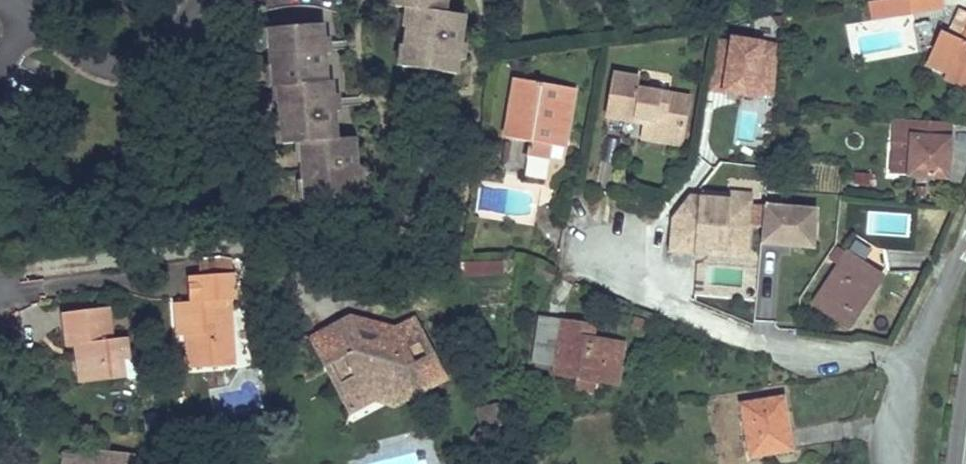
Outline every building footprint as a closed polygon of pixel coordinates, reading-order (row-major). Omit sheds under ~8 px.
[(395,9),(396,0),(386,0),(385,7),(395,9)] [(395,9),(405,10),(415,12),(412,28),(407,27),(407,30),(404,49),(404,52),(409,53),(407,70),(455,76),(458,48),(464,49),(466,32),(461,31),(463,17),(443,14),(445,0),(396,0),(395,9)] [(911,14),(908,0),(893,0),(889,1),(891,17),(911,14)] [(941,0),(908,0),(911,14),(942,8),(941,0)] [(412,28),(415,12),(405,10),(402,30),(407,30),(407,27),(412,28)] [(321,26),(273,30),(274,47),(269,48),(269,51),(271,69),(271,73),(276,72),(278,90),(282,89),(283,104),(278,104),(279,108),(280,126),(280,129),(285,129),(287,146),(294,145),(304,145),(306,160),(301,161),(301,164),(302,182),(303,186),(308,185),(309,203),(357,198),(355,170),(360,170),(359,152),(354,153),(352,139),(335,141),(333,114),(338,114),(336,96),(331,97),(331,83),(326,83),(324,57),(329,57),(327,40),(322,40),(321,26)] [(274,47),(273,30),(263,31),(264,52),(269,51),(269,48),(274,47)] [(961,42),(942,33),(927,66),(948,76),(954,62),(965,67),(965,31),(961,42)] [(716,32),(710,90),(757,95),(763,37),(716,32)] [(397,68),(407,70),(409,53),(404,52),(404,49),(399,48),(397,68)] [(272,90),(278,90),(276,72),(271,73),(271,69),(266,69),(267,91),(272,90)] [(636,79),(613,75),(607,118),(643,124),(642,132),(681,138),(687,97),(635,90),(636,79)] [(573,90),(513,80),(503,139),(528,143),(526,157),(549,161),(550,159),(552,147),(563,149),(573,90)] [(282,89),(278,90),(272,90),(274,109),(279,108),(278,104),(283,104),(282,89)] [(949,124),(894,120),(890,175),(946,179),(947,152),(941,152),(942,139),(948,140),(949,124)] [(277,147),(287,146),(285,129),(280,129),(280,126),(275,126),(277,147)] [(641,140),(680,146),(681,138),(642,132),(641,140)] [(306,160),(304,145),(294,145),(296,165),(301,164),(301,161),(306,160)] [(552,147),(550,159),(560,161),(563,149),(552,147)] [(299,203),(309,203),(308,185),(303,186),(302,182),(298,183),(299,203)] [(730,192),(702,189),(701,199),(690,198),(674,220),(670,248),(698,252),(699,242),(711,243),(711,246),(744,250),(749,202),(729,200),(730,192)] [(750,194),(730,192),(729,200),(749,202),(750,194)] [(711,246),(711,243),(699,242),(698,252),(743,257),(744,250),(711,246)] [(829,259),(839,266),(847,254),(836,248),(829,259)] [(839,266),(813,305),(845,327),(873,285),(865,280),(871,270),(847,254),(839,266)] [(197,262),(199,277),(232,275),(231,261),(218,259),(197,262)] [(865,280),(873,285),(879,276),(871,270),(865,280)] [(234,301),(232,275),(199,277),(200,302),(191,303),(175,304),(177,337),(186,336),(193,336),(196,369),(233,366),(229,301),(234,301)] [(199,277),(189,278),(191,303),(200,302),(199,277)] [(87,383),(124,379),(121,362),(128,361),(126,339),(111,341),(107,309),(62,315),(66,348),(75,347),(84,346),(87,383)] [(348,317),(338,323),(353,327),(384,336),(394,330),(348,317)] [(576,379),(593,381),(616,385),(622,345),(590,340),(580,338),(582,327),(540,320),(534,364),(555,367),(554,376),(576,379)] [(353,352),(324,367),(335,388),(352,379),(364,398),(383,387),(389,398),(440,372),(413,321),(394,330),(384,336),(364,346),(353,327),(338,323),(353,352)] [(338,323),(309,339),(324,367),(353,352),(338,323)] [(193,336),(186,336),(188,369),(196,369),(193,336)] [(84,346),(75,347),(79,384),(87,383),(84,346)] [(444,381),(440,372),(389,398),(393,406),(444,381)] [(352,379),(335,388),(348,413),(372,400),(393,406),(389,398),(383,387),(364,398),(352,379)] [(576,379),(575,389),(591,392),(593,381),(576,379)] [(741,406),(749,458),(790,451),(782,399),(741,406)] [(471,411),(475,429),(475,431),(473,431),(465,441),(472,451),(474,451),(473,463),(493,463),(495,431),(489,407),(471,411)] [(63,456),(62,463),(132,463),(133,458),(96,454),(95,460),(63,456)]
